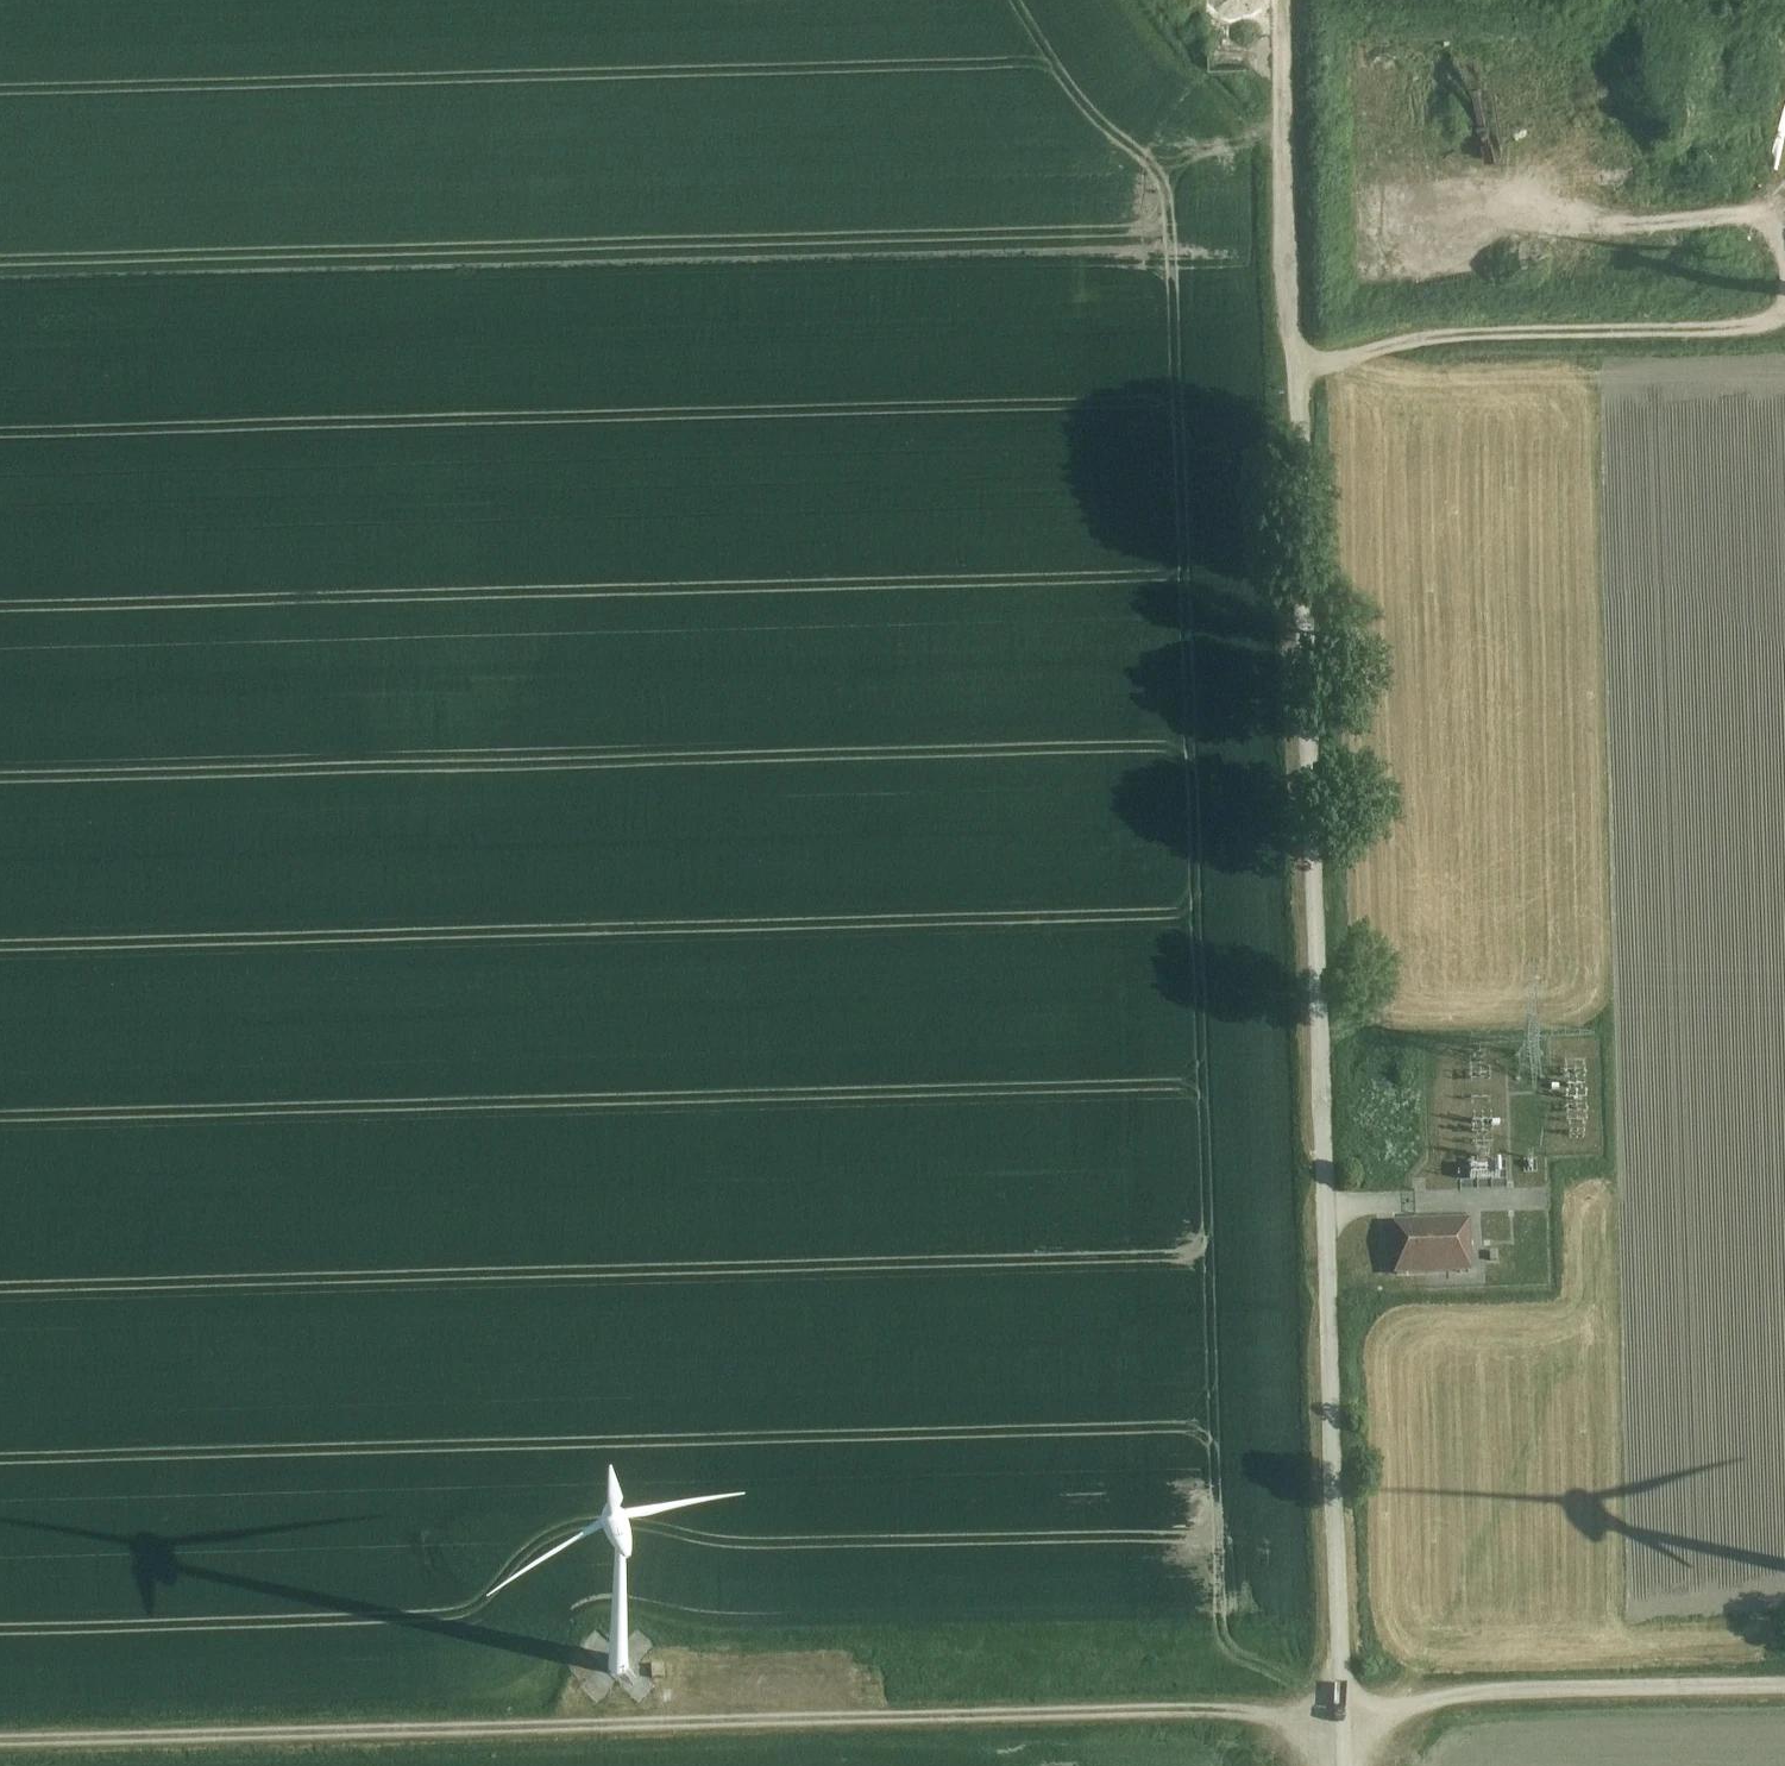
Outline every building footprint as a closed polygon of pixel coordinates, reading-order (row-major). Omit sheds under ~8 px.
[(1462,1277),(1460,1228),(1393,1230),(1395,1280),(1462,1277)]
